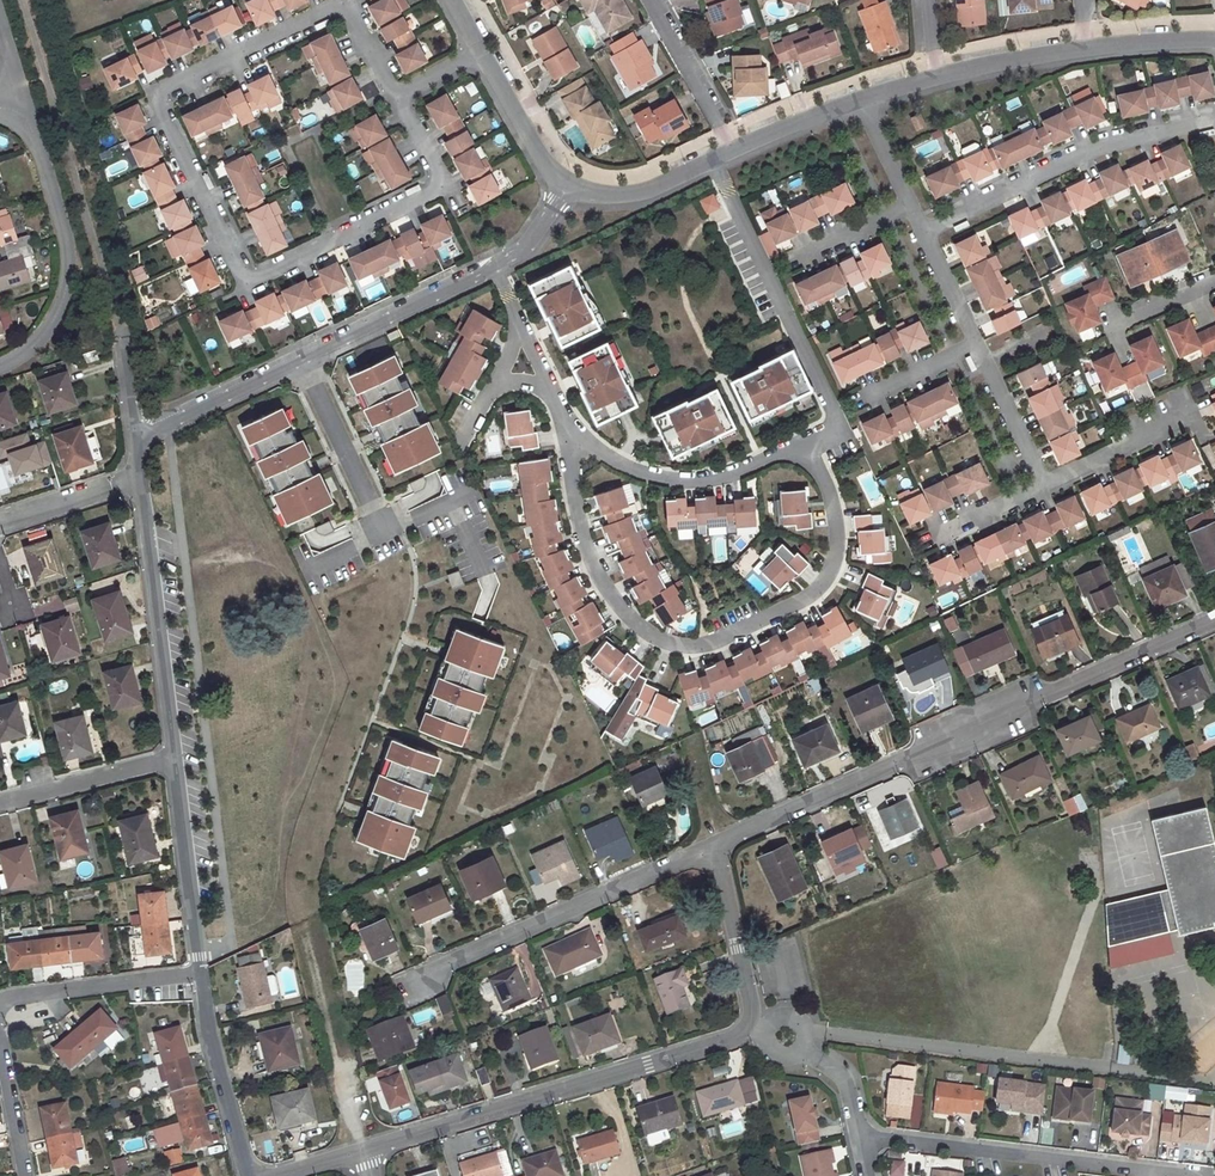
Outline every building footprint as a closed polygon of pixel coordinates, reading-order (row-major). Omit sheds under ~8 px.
[(248,3),(259,24),(276,16),(274,10),(281,7),(278,0),(255,0),(248,3)] [(281,7),(288,3),(291,9),(309,1),(309,0),(278,0),(281,7)] [(376,4),(371,7),(380,24),(383,23),(398,14),(401,12),(394,0),(374,0),(376,4)] [(401,12),(410,8),(405,0),(394,0),(401,12)] [(524,6),(522,0),(509,5),(507,0),(503,0),(507,12),(524,6)] [(588,0),(586,0),(582,3),(587,11),(593,8),(588,0)] [(593,8),(606,30),(631,16),(622,0),(588,0),(593,8)] [(712,11),(720,33),(740,26),(736,14),(741,12),(737,0),(708,0),(712,11)] [(865,10),(878,4),(877,0),(861,0),(865,10)] [(984,23),(982,0),(956,0),(956,5),(960,5),(962,25),(984,23)] [(1010,12),(1034,10),(1033,7),(1033,0),(1037,0),(1009,0),(1010,12)] [(1134,5),(1142,8),(1146,1),(1144,0),(1137,0),(1134,5)] [(860,12),(874,52),(895,44),(888,27),(893,26),(884,2),(878,4),(865,10),(860,12)] [(219,7),(211,11),(223,35),(230,31),(243,25),(233,6),(221,12),(219,7)] [(205,19),(193,25),(195,28),(201,42),(203,44),(223,35),(211,11),(203,14),(205,19)] [(712,11),(708,12),(717,35),(720,33),(712,11)] [(736,14),(740,26),(746,24),(741,12),(736,14)] [(398,14),(383,23),(385,26),(401,18),(398,14)] [(395,38),(399,45),(414,36),(403,16),(401,18),(385,26),(382,29),(390,42),(395,38)] [(888,27),(895,44),(899,43),(893,26),(888,27)] [(554,27),(535,38),(548,60),(544,61),(554,78),(576,65),(554,27)] [(832,27),(822,30),(825,36),(834,33),(832,27)] [(195,28),(191,30),(197,44),(201,42),(195,28)] [(174,58),(182,54),(195,48),(194,45),(187,32),(185,29),(173,35),(171,30),(163,33),(165,38),(172,54),(174,58)] [(809,29),(793,35),(784,38),(784,40),(791,58),(791,60),(801,56),(802,61),(829,51),(831,56),(841,52),(834,33),(825,36),(822,30),(811,34),(809,29)] [(191,30),(187,32),(194,45),(197,44),(191,30)] [(153,33),(135,41),(139,50),(157,42),(153,33)] [(331,34),(311,43),(318,55),(313,58),(316,66),(341,54),(334,40),(331,34)] [(414,36),(399,45),(403,52),(398,55),(408,72),(428,61),(414,36)] [(172,54),(165,38),(157,42),(139,50),(150,72),(168,63),(165,58),(172,54)] [(535,38),(532,40),(544,61),(548,60),(535,38)] [(641,40),(612,55),(631,89),(655,75),(650,65),(647,59),(650,58),(651,57),(641,40)] [(784,40),(773,44),(780,62),(791,58),(784,40)] [(311,43),(304,47),(310,59),(313,58),(318,55),(311,43)] [(804,66),(831,56),(829,51),(802,61),(804,66)] [(144,70),(136,54),(106,69),(116,88),(138,77),(137,74),(144,70)] [(351,74),(341,54),(316,66),(320,74),(325,71),(331,84),(334,82),(348,76),(351,74)] [(760,55),(734,56),(735,70),(738,70),(739,94),(762,92),(761,78),(764,78),(763,68),(761,68),(760,55)] [(619,73),(613,77),(625,94),(631,90),(619,73)] [(1208,75),(1181,82),(1185,99),(1193,97),(1194,103),(1214,98),(1208,75)] [(260,107),(261,110),(269,105),(267,101),(279,95),(270,76),(249,85),(253,92),(260,107)] [(348,76),(334,82),(337,87),(349,80),(348,76)] [(579,77),(558,89),(563,99),(585,86),(579,77)] [(337,87),(329,91),(333,99),(338,96),(345,108),(364,97),(352,78),(349,80),(337,87)] [(776,84),(780,97),(789,95),(785,81),(776,84)] [(1155,91),(1159,107),(1159,111),(1179,107),(1177,101),(1185,99),(1181,82),(1154,88),(1155,91)] [(585,86),(563,99),(573,116),(575,115),(579,113),(588,129),(584,131),(593,147),(613,135),(605,120),(608,118),(598,101),(594,104),(585,86)] [(236,112),(239,117),(260,107),(253,92),(245,96),(242,89),(228,96),(229,98),(236,112)] [(1150,91),(1118,100),(1123,120),(1147,114),(1146,110),(1154,109),(1150,91)] [(1155,91),(1150,91),(1154,109),(1159,107),(1155,91)] [(444,124),(448,131),(463,122),(447,94),(428,104),(441,126),(444,124)] [(269,105),(270,108),(283,102),(279,95),(267,101),(269,105)] [(333,99),(331,100),(338,112),(345,108),(338,96),(333,99)] [(224,97),(204,107),(216,131),(224,128),(221,123),(234,117),(232,114),(226,100),(224,97)] [(229,98),(226,100),(232,114),(236,112),(229,98)] [(673,99),(651,112),(648,106),(634,115),(648,140),(658,135),(662,132),(665,137),(687,124),(673,99)] [(1093,101),(1068,113),(1076,129),(1083,126),(1086,131),(1104,123),(1093,101)] [(139,104),(118,115),(130,139),(146,131),(142,124),(148,122),(139,104)] [(204,107),(184,117),(193,136),(206,130),(208,135),(216,131),(204,107)] [(239,117),(243,126),(264,116),(261,110),(260,107),(239,117)] [(306,127),(316,119),(311,112),(300,120),(306,127)] [(579,113),(575,115),(584,131),(588,129),(579,113)] [(1068,113),(1043,125),(1045,130),(1052,145),(1053,147),(1071,138),(1068,133),(1076,129),(1068,113)] [(388,134),(384,127),(377,115),(358,125),(365,137),(360,140),(364,148),(372,143),(385,136),(388,134)] [(919,116),(910,120),(916,132),(924,127),(919,116)] [(637,121),(628,125),(634,138),(643,134),(637,121)] [(463,122),(448,131),(452,138),(446,141),(453,155),(456,153),(469,146),(475,142),(463,122)] [(358,125),(351,129),(358,141),(360,140),(365,137),(358,125)] [(1045,130),(1040,132),(1047,147),(1052,145),(1045,130)] [(149,139),(146,131),(130,139),(142,164),(145,163),(158,156),(164,154),(155,136),(149,139)] [(1040,132),(1034,135),(1042,150),(1047,147),(1040,132)] [(1019,133),(1011,137),(1023,161),(1043,152),(1042,150),(1034,135),(1033,133),(1021,138),(1019,133)] [(385,136),(372,143),(374,147),(387,140),(385,136)] [(1006,146),(993,152),(994,154),(1002,169),(1003,171),(1023,161),(1011,137),(1003,141),(1006,146)] [(374,147),(371,149),(378,160),(373,163),(377,171),(401,157),(394,144),(390,138),(387,140),(374,147)] [(469,146),(456,153),(459,157),(472,149),(469,146)] [(1164,161),(1157,165),(1164,181),(1189,169),(1179,147),(1161,156),(1164,161)] [(488,166),(490,165),(486,157),(481,160),(474,148),(472,149),(459,157),(456,158),(467,178),(473,175),(488,166)] [(371,149),(364,152),(371,164),(373,163),(378,160),(371,149)] [(994,154),(989,156),(996,172),(1002,169),(994,154)] [(982,155),(957,167),(964,182),(972,179),(974,184),(992,176),(991,174),(984,159),(982,155)] [(158,156),(145,163),(147,167),(160,160),(158,156)] [(989,156),(984,159),(991,174),(996,172),(989,156)] [(226,166),(236,186),(260,174),(257,167),(252,169),(246,157),(226,166)] [(401,157),(377,171),(382,178),(386,175),(393,187),(412,177),(401,157)] [(162,165),(160,160),(147,167),(149,171),(162,165)] [(217,178),(227,174),(222,161),(212,165),(217,178)] [(149,171),(146,172),(160,202),(176,195),(173,187),(176,186),(165,163),(162,165),(149,171)] [(1147,163),(1129,172),(1135,185),(1139,193),(1164,181),(1157,165),(1149,168),(1147,163)] [(488,166),(473,175),(477,182),(471,185),(481,202),(502,190),(488,166)] [(957,167),(927,181),(936,201),(959,190),(957,186),(964,182),(957,167)] [(1102,181),(1095,185),(1103,201),(1127,189),(1121,175),(1117,167),(1100,176),(1102,181)] [(1129,172),(1125,174),(1131,187),(1135,185),(1129,172)] [(140,191),(149,189),(144,174),(135,176),(140,191)] [(260,174),(236,186),(240,193),(246,206),(249,205),(262,198),(265,197),(259,185),(264,182),(260,174)] [(1125,174),(1121,175),(1127,189),(1131,187),(1125,174)] [(1085,183),(1067,191),(1068,193),(1075,209),(1078,213),(1103,201),(1095,185),(1088,188),(1085,183)] [(844,184),(814,198),(822,214),(829,210),(830,214),(853,203),(844,184)] [(1068,193),(1064,195),(1072,211),(1075,209),(1068,193)] [(180,202),(176,195),(160,202),(172,227),(175,226),(191,219),(194,217),(185,199),(180,202)] [(711,195),(699,201),(705,213),(717,207),(711,195)] [(1044,209),(1037,213),(1045,229),(1070,217),(1068,212),(1060,197),(1059,195),(1042,204),(1044,209)] [(1064,195),(1060,197),(1068,212),(1072,211),(1064,195)] [(264,202),(262,198),(249,205),(251,209),(264,202)] [(814,198),(789,210),(791,214),(798,229),(799,231),(817,223),(814,217),(822,214),(814,198)] [(266,206),(264,202),(251,209),(253,213),(266,206)] [(250,214),(259,234),(284,223),(280,215),(275,217),(269,205),(266,206),(253,213),(250,214)] [(773,209),(761,214),(766,224),(778,218),(775,213),(773,209)] [(778,218),(766,224),(775,243),(795,233),(794,231),(787,216),(784,209),(775,213),(778,218)] [(0,245),(4,244),(7,251),(28,245),(25,237),(15,240),(6,210),(0,212),(0,244),(0,245)] [(1027,211),(1010,219),(1020,241),(1045,229),(1037,213),(1030,217),(1027,211)] [(444,214),(423,224),(426,231),(434,246),(434,248),(443,244),(441,239),(453,233),(444,214)] [(791,214),(787,216),(794,231),(798,229),(791,214)] [(16,233),(22,232),(19,216),(12,217),(16,233)] [(191,219),(175,226),(177,230),(193,223),(191,219)] [(193,223),(177,230),(179,234),(195,226),(193,223)] [(284,223),(259,234),(263,242),(269,254),(288,245),(282,233),(287,230),(284,223)] [(179,234),(176,235),(188,261),(204,252),(201,245),(206,243),(198,225),(195,226),(179,234)] [(415,228),(402,234),(403,237),(410,251),(412,256),(434,246),(426,231),(419,234),(415,228)] [(1176,233),(1118,257),(1130,286),(1188,262),(1176,233)] [(403,237),(398,239),(404,253),(410,251),(403,237)] [(975,238),(956,247),(965,268),(967,267),(983,260),(990,256),(984,244),(979,246),(975,238)] [(391,239),(371,249),(383,273),(391,269),(388,264),(401,258),(399,255),(393,242),(391,239)] [(398,239),(393,242),(399,255),(404,253),(398,239)] [(881,244),(860,254),(864,261),(871,276),(872,278),(880,274),(877,269),(890,263),(881,244)] [(20,257),(31,254),(28,245),(7,251),(10,260),(6,261),(7,264),(3,266),(1,263),(0,263),(0,290),(28,281),(20,257)] [(371,249),(351,259),(360,278),(373,272),(375,277),(383,273),(371,249)] [(208,260),(204,252),(188,261),(203,290),(222,281),(211,258),(208,260)] [(853,257),(839,264),(840,266),(847,281),(850,286),(871,276),(864,261),(856,264),(853,257)] [(983,260),(967,267),(969,271),(985,264),(983,260)] [(323,276),(316,280),(323,296),(348,284),(338,262),(321,271),(323,276)] [(969,271),(967,272),(977,292),(1001,280),(998,272),(993,275),(987,263),(985,264),(969,271)] [(141,264),(130,270),(136,283),(148,278),(141,264)] [(835,266),(815,275),(827,299),(835,296),(832,291),(844,285),(843,283),(836,267),(835,266)] [(840,266),(836,267),(843,283),(847,281),(840,266)] [(571,280),(565,268),(538,281),(540,285),(532,289),(545,316),(543,317),(547,325),(551,323),(561,345),(595,329),(588,314),(591,313),(574,279),(571,280)] [(815,275),(795,285),(804,304),(817,298),(819,303),(827,299),(815,275)] [(307,280),(284,291),(286,294),(292,307),(294,310),(323,296),(316,280),(309,283),(307,280)] [(1001,280),(977,292),(981,299),(987,312),(994,308),(1006,303),(1000,290),(1005,288),(1001,280)] [(1096,285),(1104,304),(1114,300),(1105,281),(1096,285)] [(1094,309),(1104,304),(1096,285),(1085,290),(1088,297),(1067,307),(1071,315),(1069,316),(1073,326),(1075,325),(1079,334),(1101,324),(1094,309)] [(275,293),(257,301),(260,307),(253,310),(261,326),(286,314),(284,311),(278,298),(275,293)] [(286,294),(282,296),(288,309),(292,307),(286,294)] [(282,296),(278,298),(284,311),(288,309),(282,296)] [(1006,303),(994,308),(996,312),(1008,306),(1006,303)] [(1008,306),(996,312),(999,320),(979,329),(985,343),(1021,326),(1011,305),(1008,306)] [(499,324),(473,309),(460,333),(465,336),(477,343),(482,335),(490,340),(499,324)] [(244,311),(221,321),(231,341),(261,326),(253,310),(246,314),(244,311)] [(157,314),(144,319),(148,329),(161,325),(157,314)] [(1188,321),(1168,331),(1181,357),(1200,348),(1204,357),(1213,352),(1204,333),(1196,337),(1188,321)] [(904,323),(895,327),(896,329),(904,344),(907,351),(927,342),(918,322),(906,328),(904,323)] [(896,329),(875,339),(878,344),(885,360),(886,361),(900,355),(896,348),(904,344),(896,329)] [(1204,333),(1213,352),(1214,351),(1214,333),(1213,329),(1204,333)] [(477,343),(465,336),(451,359),(478,374),(486,358),(478,354),(483,346),(477,343)] [(1163,366),(1151,339),(1131,348),(1138,365),(1130,368),(1139,388),(1147,383),(1144,375),(1163,366)] [(858,345),(850,349),(862,373),(882,363),(881,361),(874,346),(873,344),(860,350),(858,345)] [(878,344),(874,346),(881,361),(885,360),(878,344)] [(609,359),(603,345),(569,361),(579,383),(576,384),(580,393),(581,392),(594,418),(602,415),(604,419),(632,406),(626,393),(629,392),(612,358),(609,359)] [(845,357),(833,363),(842,382),(862,373),(850,349),(843,352),(845,357)] [(95,350),(80,355),(83,364),(97,360),(95,350)] [(753,372),(731,382),(747,416),(762,409),(763,412),(797,396),(796,393),(809,387),(795,359),(791,361),(787,353),(760,366),(759,365),(751,368),(753,372)] [(969,356),(964,358),(970,372),(975,369),(969,356)] [(1114,356),(1094,366),(1106,393),(1126,383),(1130,392),(1139,388),(1130,368),(1121,372),(1114,356)] [(420,425),(388,357),(348,376),(357,394),(360,392),(368,408),(364,409),(372,426),(375,424),(387,448),(384,449),(389,460),(392,459),(398,471),(429,456),(427,451),(437,447),(432,436),(429,438),(422,423),(420,425)] [(478,374),(451,359),(438,382),(456,392),(460,384),(469,389),(478,374)] [(1039,366),(1017,376),(1024,390),(1031,387),(1034,394),(1047,388),(1049,387),(1039,366)] [(65,374),(40,382),(50,412),(72,405),(71,400),(75,398),(73,392),(70,392),(65,374)] [(947,384),(927,393),(939,418),(947,414),(945,409),(957,403),(947,384)] [(1047,388),(1034,394),(1036,398),(1049,392),(1047,388)] [(662,423),(657,426),(670,453),(683,447),(685,450),(718,434),(717,431),(731,424),(717,390),(693,400),(692,397),(684,401),(684,403),(658,415),(662,423)] [(1036,398),(1029,401),(1035,414),(1039,421),(1063,410),(1059,402),(1054,405),(1049,392),(1036,398)] [(16,424),(6,393),(0,394),(0,428),(16,424)] [(927,393),(907,403),(908,405),(915,420),(917,422),(929,416),(931,422),(939,418),(927,393)] [(914,427),(912,422),(904,406),(903,404),(890,411),(893,418),(886,421),(893,436),(914,427)] [(908,405),(904,406),(912,422),(915,420),(908,405)] [(530,420),(529,409),(504,413),(505,420),(500,421),(504,448),(521,445),(521,450),(538,447),(536,432),(531,432),(529,420),(530,420)] [(276,410),(241,427),(250,445),(254,443),(261,458),(257,460),(266,478),(270,476),(277,492),(273,494),(282,513),(288,510),(294,521),(333,502),(322,481),(314,485),(310,477),(313,476),(291,430),(287,432),(276,410)] [(1063,410),(1039,421),(1048,442),(1050,441),(1065,433),(1067,432),(1062,420),(1067,418),(1063,410)] [(882,415),(862,424),(871,444),(883,438),(886,443),(894,439),(893,436),(886,421),(882,415)] [(91,462),(84,439),(86,439),(83,432),(79,434),(78,428),(55,435),(67,471),(91,462)] [(1065,433),(1050,441),(1052,445),(1067,438),(1065,433)] [(1052,445),(1050,445),(1053,453),(1059,466),(1079,457),(1073,445),(1078,442),(1074,434),(1067,438),(1052,445)] [(1174,455),(1167,459),(1175,475),(1200,463),(1189,441),(1171,450),(1174,455)] [(1157,457),(1139,465),(1140,468),(1148,485),(1150,487),(1175,475),(1167,459),(1160,462),(1157,457)] [(529,473),(520,474),(523,494),(546,490),(544,481),(548,481),(552,480),(550,470),(548,470),(547,458),(528,461),(529,473)] [(528,461),(518,462),(520,474),(529,473),(528,461)] [(979,464),(949,479),(956,495),(964,491),(965,494),(988,484),(979,464)] [(1140,468),(1136,470),(1145,487),(1148,485),(1140,468)] [(1116,483),(1109,487),(1117,503),(1142,491),(1141,489),(1132,472),(1131,469),(1113,478),(1116,483)] [(1136,470),(1132,472),(1141,489),(1145,487),(1136,470)] [(322,481),(319,473),(313,476),(310,477),(314,485),(322,481)] [(423,476),(409,483),(414,493),(423,489),(426,482),(423,476)] [(933,510),(934,512),(942,508),(952,503),(949,498),(956,495),(949,479),(924,490),(926,495),(933,510)] [(1099,485),(1081,494),(1092,515),(1117,503),(1109,487),(1102,490),(1099,485)] [(620,487),(593,496),(596,506),(599,505),(606,525),(631,515),(637,513),(634,503),(626,506),(620,487)] [(546,490),(523,494),(526,513),(535,512),(537,524),(556,521),(554,509),(556,509),(554,498),(551,499),(547,500),(546,490)] [(795,525),(795,530),(812,528),(811,513),(806,513),(805,501),(806,501),(805,490),(780,492),(781,500),(776,500),(778,527),(795,525)] [(900,504),(910,523),(923,517),(930,514),(929,512),(922,496),(918,490),(910,493),(913,498),(900,504)] [(926,495),(922,496),(929,512),(933,510),(926,495)] [(736,526),(755,525),(754,496),(743,497),(743,500),(724,501),(724,505),(726,525),(726,535),(737,534),(736,526)] [(706,526),(726,525),(724,505),(715,506),(715,502),(715,497),(704,498),(695,498),(695,504),(695,507),(696,523),(705,523),(706,526)] [(1058,511),(1051,514),(1059,530),(1084,518),(1073,497),(1056,505),(1058,511)] [(666,500),(665,500),(667,525),(676,524),(677,528),(678,538),(692,538),(692,527),(696,527),(696,523),(695,507),(686,508),(686,504),(685,499),(674,500),(666,500)] [(1185,521),(1207,568),(1214,565),(1214,516),(1212,510),(1185,521)] [(535,512),(526,513),(527,525),(531,525),(537,524),(535,512)] [(1041,512),(1023,521),(1024,523),(1031,538),(1034,542),(1059,530),(1051,514),(1044,518),(1041,512)] [(606,525),(603,526),(609,543),(615,541),(618,539),(621,549),(640,541),(647,538),(644,530),(637,533),(631,515),(606,525)] [(874,564),(891,563),(889,536),(884,537),(883,530),(872,530),(871,516),(854,517),(855,532),(860,532),(860,545),(861,555),(873,554),(874,564)] [(329,521),(315,527),(317,533),(324,535),(334,531),(329,521)] [(534,536),(531,537),(536,557),(539,556),(555,552),(553,543),(556,542),(561,540),(558,530),(556,522),(556,521),(537,524),(531,525),(534,536)] [(1024,523),(1020,525),(1027,540),(1031,538),(1024,523)] [(117,559),(115,554),(119,553),(116,546),(115,547),(107,524),(82,532),(93,567),(117,559)] [(1015,524),(995,534),(1007,558),(1015,555),(1012,550),(1025,544),(1024,542),(1016,526),(1015,524)] [(1020,525),(1016,526),(1024,542),(1027,540),(1020,525)] [(995,534),(975,544),(976,546),(983,561),(985,563),(997,557),(999,562),(1007,558),(995,534)] [(640,541),(621,549),(626,558),(623,559),(617,562),(625,578),(631,576),(634,574),(652,565),(644,549),(650,546),(647,538),(640,541)] [(51,540),(27,548),(35,570),(33,571),(35,578),(38,577),(40,583),(63,575),(51,540)] [(767,567),(762,573),(779,590),(787,582),(786,581),(795,572),(798,575),(809,564),(797,552),(793,556),(781,544),(763,564),(767,567)] [(961,559),(953,563),(961,577),(982,567),(979,563),(972,548),(971,546),(958,552),(961,559)] [(976,546),(972,548),(979,563),(983,561),(976,546)] [(545,569),(542,570),(551,589),(554,587),(568,580),(564,572),(568,570),(572,568),(568,558),(564,550),(559,551),(555,552),(539,556),(545,569)] [(514,563),(520,561),(517,552),(509,554),(514,563)] [(950,556),(930,565),(939,585),(951,579),(953,584),(962,580),(961,577),(953,563),(950,556)] [(1140,569),(1144,578),(1171,567),(1167,556),(1140,569)] [(636,585),(631,588),(640,603),(647,599),(666,588),(657,573),(663,570),(659,562),(652,565),(634,574),(639,583),(636,585)] [(1101,566),(1080,576),(1086,590),(1095,611),(1118,602),(1101,566)] [(1143,579),(1156,608),(1159,606),(1158,603),(1166,599),(1168,602),(1185,594),(1172,566),(1171,567),(1144,578),(1143,579)] [(447,575),(452,588),(463,584),(458,571),(447,575)] [(882,584),(883,580),(868,573),(862,587),(866,589),(861,601),(860,600),(855,610),(878,620),(881,613),(886,615),(897,591),(882,584)] [(634,574),(631,576),(636,585),(639,583),(634,574)] [(559,596),(556,598),(565,616),(574,611),(583,607),(578,598),(582,597),(586,594),(581,584),(577,577),(576,576),(572,578),(568,580),(554,587),(559,596)] [(1080,576),(1076,578),(1082,592),(1086,590),(1080,576)] [(656,618),(662,627),(686,612),(675,595),(677,594),(672,585),(666,588),(647,599),(659,616),(656,618)] [(531,598),(537,595),(533,587),(527,589),(531,598)] [(130,632),(124,612),(125,611),(121,598),(118,599),(116,592),(93,599),(106,640),(130,632)] [(67,613),(79,609),(75,596),(63,600),(67,613)] [(41,599),(42,612),(62,610),(61,598),(41,599)] [(572,627),(582,645),(602,633),(597,625),(604,621),(598,612),(597,613),(591,602),(586,605),(583,607),(574,611),(580,622),(572,627)] [(926,607),(929,617),(938,614),(934,604),(926,607)] [(826,625),(818,629),(825,643),(827,647),(830,653),(839,648),(836,642),(852,633),(837,607),(821,616),(824,621),(826,625)] [(1062,609),(1031,624),(1045,656),(1077,642),(1062,609)] [(574,611),(565,616),(572,627),(580,622),(574,611)] [(546,627),(552,624),(547,616),(541,619),(546,627)] [(68,617),(44,625),(51,647),(49,648),(51,655),(55,654),(57,659),(80,651),(68,617)] [(953,617),(944,621),(949,632),(958,628),(953,617)] [(786,631),(785,631),(788,636),(789,639),(796,654),(805,649),(807,652),(825,643),(818,629),(816,626),(807,630),(805,627),(803,622),(793,627),(786,631)] [(975,671),(1013,654),(1002,630),(964,647),(975,671)] [(426,711),(419,730),(455,743),(464,720),(469,722),(486,674),(483,673),(486,665),(495,668),(504,645),(463,631),(459,643),(452,640),(445,660),(449,661),(443,678),(439,676),(432,695),(436,696),(430,713),(426,711)] [(760,644),(759,644),(761,649),(763,652),(769,666),(778,662),(780,665),(798,657),(796,654),(789,639),(781,643),(779,640),(777,635),(767,640),(760,644)] [(624,673),(627,676),(638,663),(626,653),(623,656),(614,648),(606,641),(590,660),(596,665),(593,668),(613,686),(624,673)] [(936,645),(904,660),(915,685),(948,670),(936,645)] [(964,647),(953,652),(964,676),(975,671),(964,647)] [(733,657),(732,657),(734,662),(736,665),(742,680),(751,675),(753,678),(771,670),(769,666),(763,652),(754,656),(752,653),(750,648),(740,653),(733,657)] [(73,653),(58,658),(59,661),(74,656),(73,653)] [(706,668),(704,669),(706,673),(707,676),(712,692),(723,688),(725,691),(743,683),(742,680),(736,665),(727,669),(726,665),(724,660),(713,665),(706,668)] [(493,676),(495,668),(486,665),(484,673),(493,676)] [(131,666),(106,673),(115,708),(142,701),(138,689),(137,689),(131,666)] [(1197,667),(1166,681),(1178,709),(1210,695),(1197,667)] [(695,670),(678,675),(687,704),(704,698),(706,705),(716,702),(712,692),(707,676),(698,679),(697,675),(695,670)] [(816,677),(809,680),(814,692),(821,689),(816,677)] [(658,690),(643,683),(636,699),(640,700),(634,716),(658,727),(660,722),(667,725),(677,702),(668,698),(667,699),(656,694),(658,690)] [(877,687),(849,699),(861,726),(876,719),(878,723),(891,717),(877,687)] [(20,714),(21,714),(20,707),(16,708),(15,703),(0,707),(0,740),(25,733),(20,714)] [(1149,705),(1117,720),(1126,741),(1159,727),(1149,705)] [(713,710),(697,718),(701,726),(718,718),(713,710)] [(84,716),(56,723),(66,759),(91,752),(85,729),(87,728),(84,716)] [(1089,717),(1058,731),(1067,753),(1099,739),(1089,717)] [(876,719),(861,726),(863,730),(878,723),(876,719)] [(827,725),(793,740),(805,765),(822,758),(821,756),(837,749),(827,725)] [(758,729),(732,740),(736,748),(762,737),(758,729)] [(736,748),(727,752),(740,780),(775,764),(762,737),(736,748)] [(366,830),(362,842),(404,857),(412,835),(403,832),(406,824),(409,825),(435,754),(393,739),(386,758),(391,760),(385,775),(380,773),(373,792),(378,794),(372,810),(369,809),(361,828),(366,830)] [(1187,750),(1191,759),(1197,756),(1193,747),(1187,750)] [(42,758),(43,764),(52,762),(50,756),(42,758)] [(1011,774),(1003,779),(1013,799),(1050,780),(1038,756),(1010,770),(1011,774)] [(656,768),(631,778),(643,805),(655,799),(658,807),(671,801),(656,768)] [(966,811),(951,818),(954,824),(957,831),(971,826),(969,822),(991,812),(979,783),(958,792),(964,806),(966,811)] [(113,791),(103,794),(105,802),(115,799),(113,791)] [(907,798),(878,811),(891,839),(919,827),(907,798)] [(1079,811),(1073,798),(1065,802),(1071,815),(1079,811)] [(964,806),(949,812),(951,818),(966,811),(964,806)] [(1151,820),(1169,889),(1179,929),(1180,934),(1214,925),(1214,846),(1206,806),(1151,820)] [(76,811),(51,817),(61,858),(85,852),(83,846),(87,845),(84,831),(81,832),(76,811)] [(156,856),(150,835),(152,834),(147,815),(120,822),(131,862),(156,856)] [(602,830),(588,836),(598,858),(613,852),(616,860),(633,853),(617,818),(600,825),(602,830)] [(412,835),(415,827),(406,824),(403,832),(412,835)] [(600,825),(586,831),(588,836),(602,830),(600,825)] [(852,829),(832,838),(834,840),(823,844),(835,872),(836,873),(847,868),(849,872),(854,870),(849,858),(862,852),(852,829)] [(548,854),(535,860),(545,882),(559,875),(563,884),(579,877),(564,841),(546,849),(548,854)] [(787,845),(760,857),(768,876),(775,873),(785,896),(806,888),(787,845)] [(0,853),(3,865),(5,865),(12,887),(36,881),(27,846),(0,853)] [(940,846),(929,851),(937,870),(947,865),(940,846)] [(546,849),(533,855),(535,860),(548,854),(546,849)] [(492,857),(461,871),(474,898),(504,884),(492,857)] [(775,873),(768,876),(778,899),(785,896),(775,873)] [(440,884),(408,898),(419,922),(451,908),(440,884)] [(1169,889),(1159,891),(1169,931),(1179,929),(1169,889)] [(1159,891),(1105,904),(1108,945),(1169,931),(1159,891)] [(165,922),(164,911),(166,911),(164,892),(140,895),(142,913),(131,914),(133,926),(165,922)] [(678,915),(638,930),(646,950),(686,935),(678,915)] [(370,949),(374,958),(397,948),(384,919),(368,926),(365,918),(352,924),(351,927),(361,949),(365,951),(370,949)] [(165,922),(133,926),(131,926),(135,957),(171,952),(169,933),(167,934),(165,922)] [(61,962),(60,960),(71,959),(68,936),(67,927),(53,929),(54,938),(38,940),(41,960),(47,959),(47,963),(61,962)] [(288,927),(274,934),(279,946),(293,939),(288,927)] [(567,940),(545,950),(557,976),(602,955),(591,932),(568,942),(567,940)] [(97,933),(68,936),(71,959),(82,958),(83,959),(100,957),(97,933)] [(31,965),(30,963),(41,962),(41,960),(38,940),(9,943),(12,968),(31,965)] [(261,953),(242,957),(244,966),(263,962),(261,953)] [(244,966),(239,967),(249,1007),(272,1003),(263,962),(244,966)] [(697,965),(655,980),(668,1014),(689,1007),(681,987),(679,983),(685,981),(701,975),(697,965)] [(517,968),(490,980),(504,1013),(531,1000),(517,968)] [(446,995),(436,1000),(442,1014),(452,1011),(446,995)] [(101,1011),(87,1024),(88,1025),(79,1032),(98,1054),(106,1046),(103,1042),(117,1030),(101,1011)] [(608,1016),(575,1029),(584,1054),(600,1048),(601,1050),(619,1043),(608,1016)] [(402,1019),(371,1031),(378,1049),(375,1050),(379,1061),(414,1047),(402,1019)] [(85,1023),(77,1030),(79,1032),(88,1025),(87,1024),(85,1023)] [(546,1027),(521,1037),(532,1068),(558,1058),(546,1027)] [(567,1028),(562,1030),(566,1040),(571,1038),(567,1028)] [(290,1029),(262,1036),(270,1070),(299,1064),(290,1029)] [(77,1030),(69,1038),(70,1038),(71,1039),(79,1032),(77,1030)] [(186,1058),(184,1047),(185,1047),(182,1034),(178,1035),(177,1030),(157,1035),(162,1056),(156,1058),(159,1066),(165,1064),(186,1058)] [(70,1038),(55,1051),(71,1069),(84,1058),(88,1063),(98,1054),(79,1032),(71,1039),(70,1038)] [(571,1038),(566,1040),(573,1059),(578,1057),(571,1038)] [(1119,1043),(1117,1062),(1128,1064),(1130,1045),(1119,1043)] [(457,1056),(410,1072),(418,1094),(430,1090),(445,1085),(447,1089),(467,1082),(457,1056)] [(186,1058),(165,1064),(171,1088),(165,1090),(167,1094),(173,1093),(193,1087),(191,1082),(195,1081),(192,1070),(190,1070),(186,1058)] [(409,1101),(395,1066),(377,1073),(389,1103),(397,1100),(399,1105),(409,1101)] [(887,1105),(886,1117),(908,1120),(914,1070),(896,1067),(893,1070),(891,1078),(891,1082),(889,1082),(886,1105),(887,1105)] [(484,1068),(476,1072),(481,1086),(489,1083),(484,1068)] [(738,1114),(736,1107),(744,1105),(737,1081),(697,1093),(704,1117),(722,1112),(724,1118),(738,1114)] [(1044,1088),(998,1083),(996,1105),(1011,1107),(1020,1108),(1019,1114),(1041,1117),(1044,1088)] [(445,1085),(430,1090),(432,1095),(447,1089),(445,1085)] [(972,1090),(936,1085),(933,1111),(951,1113),(969,1115),(969,1111),(981,1112),(983,1095),(971,1093),(972,1090)] [(193,1087),(173,1093),(181,1122),(203,1116),(200,1106),(202,1105),(198,1092),(194,1093),(193,1087)] [(1163,1099),(1165,1088),(1152,1087),(1150,1100),(1163,1102),(1163,1099)] [(1177,1100),(1178,1090),(1165,1088),(1163,1099),(1177,1100)] [(308,1091),(273,1100),(279,1126),(301,1121),(301,1123),(315,1120),(308,1091)] [(1092,1095),(1056,1091),(1053,1117),(1070,1120),(1069,1123),(1088,1125),(1092,1095)] [(810,1098),(790,1103),(799,1146),(819,1142),(814,1118),(812,1110),(810,1098)] [(399,1105),(397,1100),(389,1103),(391,1108),(399,1105)] [(649,1106),(638,1109),(647,1135),(650,1144),(653,1146),(662,1143),(663,1140),(660,1131),(682,1125),(675,1101),(649,1108),(649,1106)] [(1139,1116),(1141,1104),(1115,1101),(1114,1113),(1139,1116)] [(66,1105),(42,1110),(46,1128),(47,1128),(49,1139),(80,1133),(81,1132),(80,1127),(70,1129),(66,1105)] [(1139,1116),(1114,1113),(1111,1135),(1121,1136),(1126,1137),(1137,1138),(1137,1136),(1146,1137),(1149,1118),(1139,1117),(1139,1116)] [(181,1122),(172,1124),(175,1135),(184,1133),(189,1151),(213,1143),(207,1126),(206,1126),(203,1116),(181,1122)] [(1180,1141),(1205,1144),(1208,1123),(1173,1118),(1172,1127),(1160,1125),(1158,1141),(1180,1144),(1180,1141)] [(301,1121),(279,1126),(280,1130),(302,1125),(301,1123),(301,1121)] [(663,1140),(670,1138),(667,1129),(660,1131),(663,1140)] [(613,1132),(578,1142),(584,1163),(619,1153),(613,1132)] [(51,1150),(50,1151),(54,1170),(77,1165),(74,1149),(83,1147),(80,1133),(49,1139),(51,1150)] [(169,1162),(184,1158),(181,1145),(166,1149),(169,1162)] [(523,1161),(528,1175),(563,1175),(556,1151),(523,1161)] [(801,1158),(806,1175),(833,1175),(830,1163),(834,1162),(832,1151),(801,1158)] [(461,1165),(464,1175),(511,1175),(514,1175),(506,1152),(461,1165)] [(111,1161),(115,1175),(118,1175),(130,1173),(126,1157),(111,1161)] [(955,1167),(955,1158),(926,1157),(926,1166),(912,1166),(911,1175),(931,1175),(931,1169),(936,1169),(936,1167),(955,1167)] [(905,1161),(891,1160),(890,1175),(904,1175),(905,1161)]
